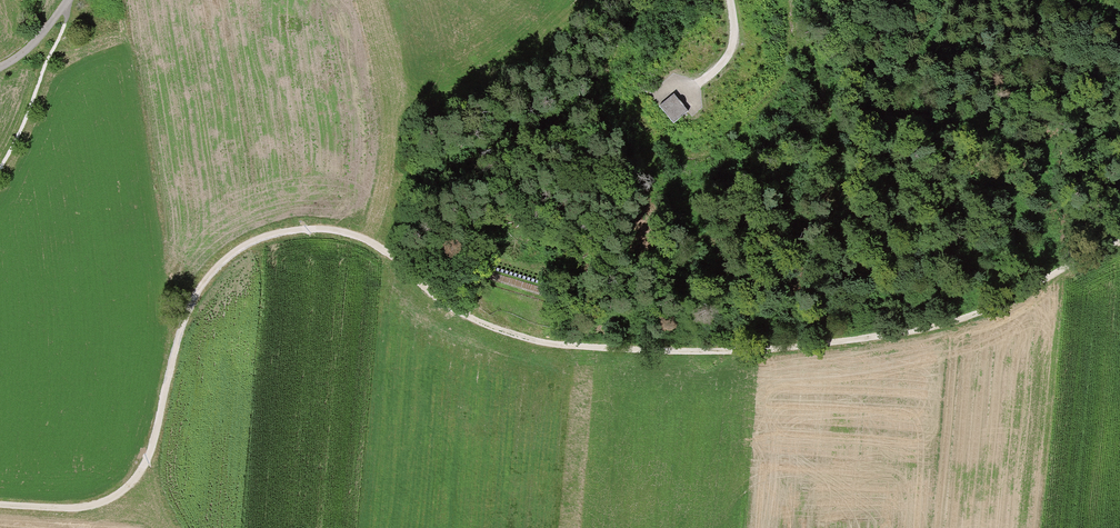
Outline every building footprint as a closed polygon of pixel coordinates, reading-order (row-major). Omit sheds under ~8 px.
[(675,117),(690,105),(676,87),(661,99),(675,117)]
